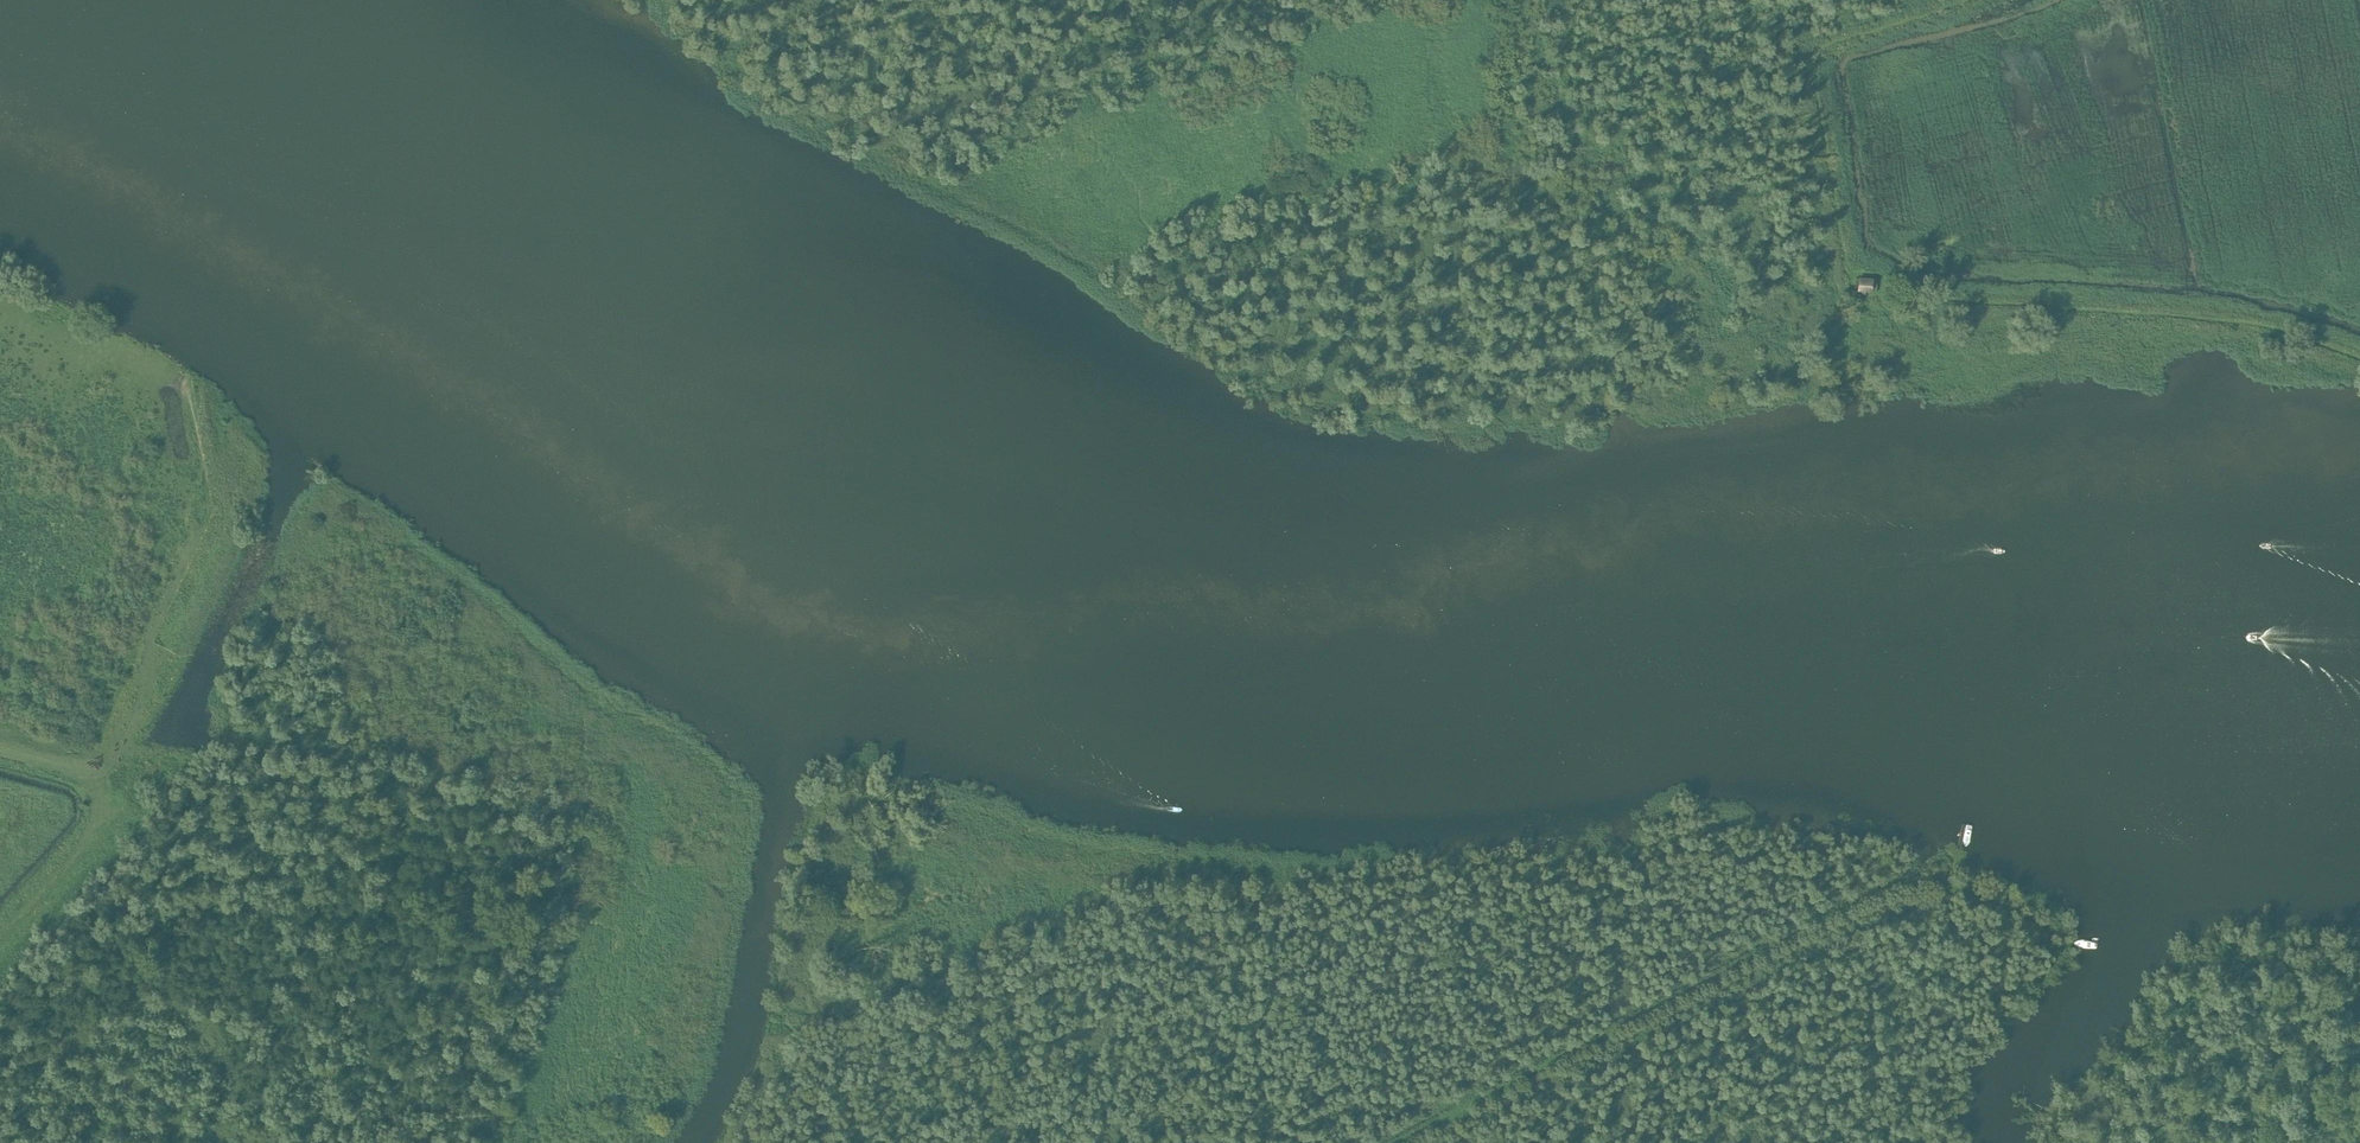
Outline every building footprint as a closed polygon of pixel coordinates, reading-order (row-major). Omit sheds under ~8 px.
[(1873,292),(1873,278),(1859,277),(1857,291),(1873,292)] [(2345,1082),(2353,1091),(2359,1086),(2359,1069),(2345,1082)]
